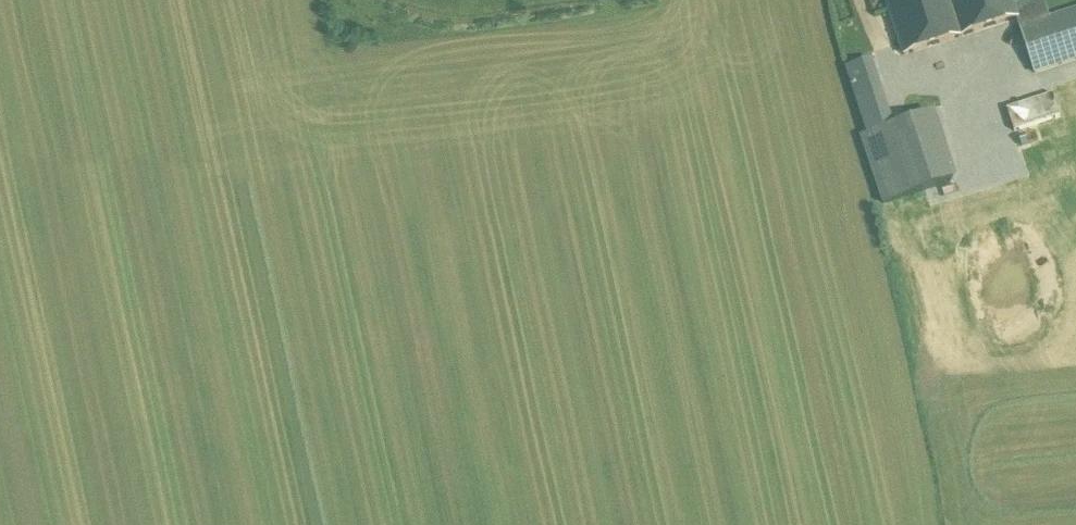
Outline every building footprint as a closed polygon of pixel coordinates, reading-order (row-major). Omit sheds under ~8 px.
[(905,56),(1018,19),(1036,74),(1075,61),(1075,12),(1050,20),(1044,0),(1040,0),(1016,8),(1013,0),(887,0),(905,56)] [(884,94),(873,59),(845,68),(857,103),(884,94)] [(1054,110),(1049,98),(1006,112),(1043,228),(1075,217),(1075,103),(1054,110)]
